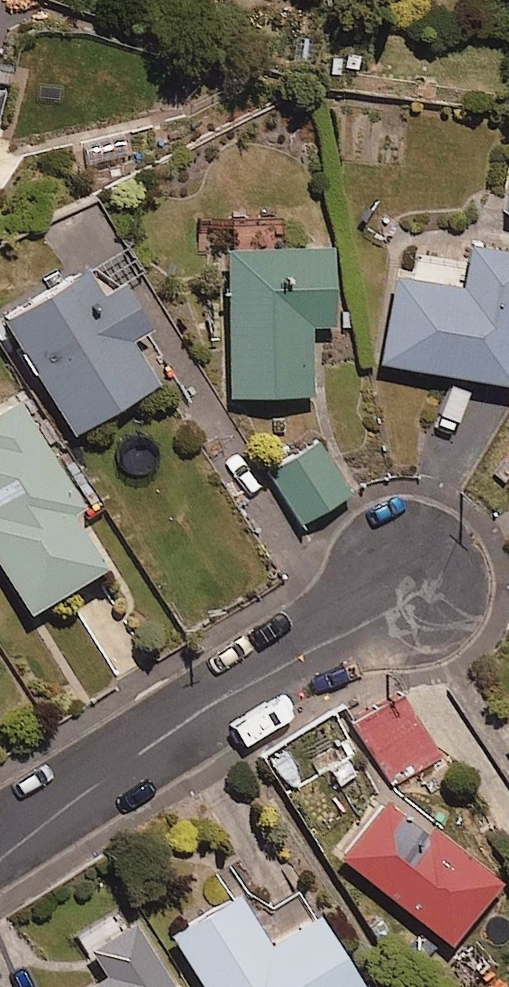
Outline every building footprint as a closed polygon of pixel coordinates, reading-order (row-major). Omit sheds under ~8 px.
[(325,237),(218,242),(225,391),(309,387),(306,319),(329,317),(325,237)] [(465,237),(459,280),(391,270),(378,359),(508,378),(508,243),(465,237)] [(116,272),(99,283),(83,258),(0,310),(0,323),(67,429),(153,375),(126,332),(146,320),(140,310),(116,272)] [(14,394),(0,403),(0,566),(25,606),(101,559),(68,507),(80,499),(14,394)] [(346,490),(316,438),(267,467),(297,519),(346,490)] [(439,752),(402,693),(355,722),(392,781),(439,752)] [(497,876),(386,785),(334,849),(445,940),(497,876)] [(233,887),(166,928),(203,986),(357,986),(361,984),(314,908),(265,939),(233,887)] [(131,916),(84,944),(102,972),(77,986),(174,986),(131,916)]
